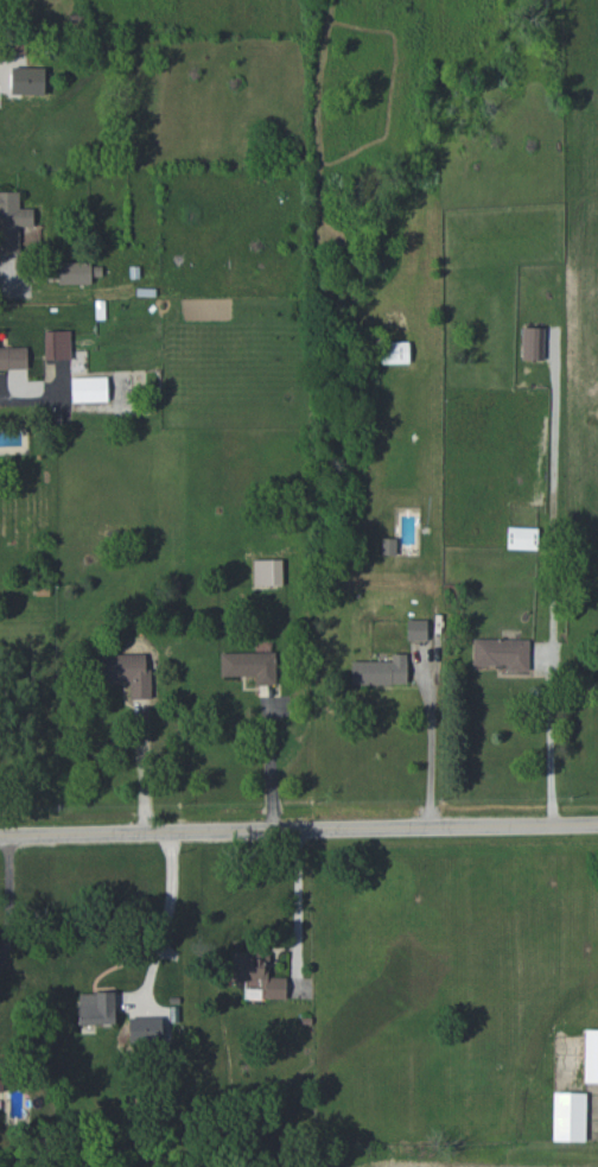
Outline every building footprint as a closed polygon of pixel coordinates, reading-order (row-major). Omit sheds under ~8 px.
[(33,227),(33,208),(19,208),(19,192),(0,191),(0,254),(20,254),(20,227),(33,227)] [(58,284),(91,284),(91,262),(58,262),(58,284)] [(522,359),(544,360),(544,328),(522,327),(522,359)] [(70,331),(44,331),(45,360),(71,359),(70,331)] [(27,346),(0,347),(0,371),(28,370),(27,346)] [(71,378),(72,402),(107,401),(107,377),(71,378)] [(537,549),(538,528),(508,527),(507,548),(537,549)] [(381,554),(395,555),(395,538),(381,538),(381,554)] [(253,585),(284,586),(284,560),(253,559),(253,585)] [(407,640),(427,640),(427,619),(406,620),(407,640)] [(473,664),(508,665),(508,670),(529,671),(529,640),(473,638),(473,664)] [(220,676),(255,675),(255,685),(276,684),(275,642),(255,642),(255,652),(220,653),(220,676)] [(407,653),(392,654),(392,661),(351,661),(352,684),(407,684),(407,653)] [(151,698),(150,668),(145,668),(145,654),(96,655),(97,681),(130,680),(130,698),(151,698)] [(286,999),(286,977),(268,977),(269,953),(230,952),(230,981),(259,982),(259,998),(286,999)] [(79,993),(79,1025),(115,1024),(115,992),(79,993)] [(597,1082),(597,1030),(585,1029),(584,1082),(597,1082)] [(553,1141),(585,1141),(586,1093),(554,1092),(553,1141)]
